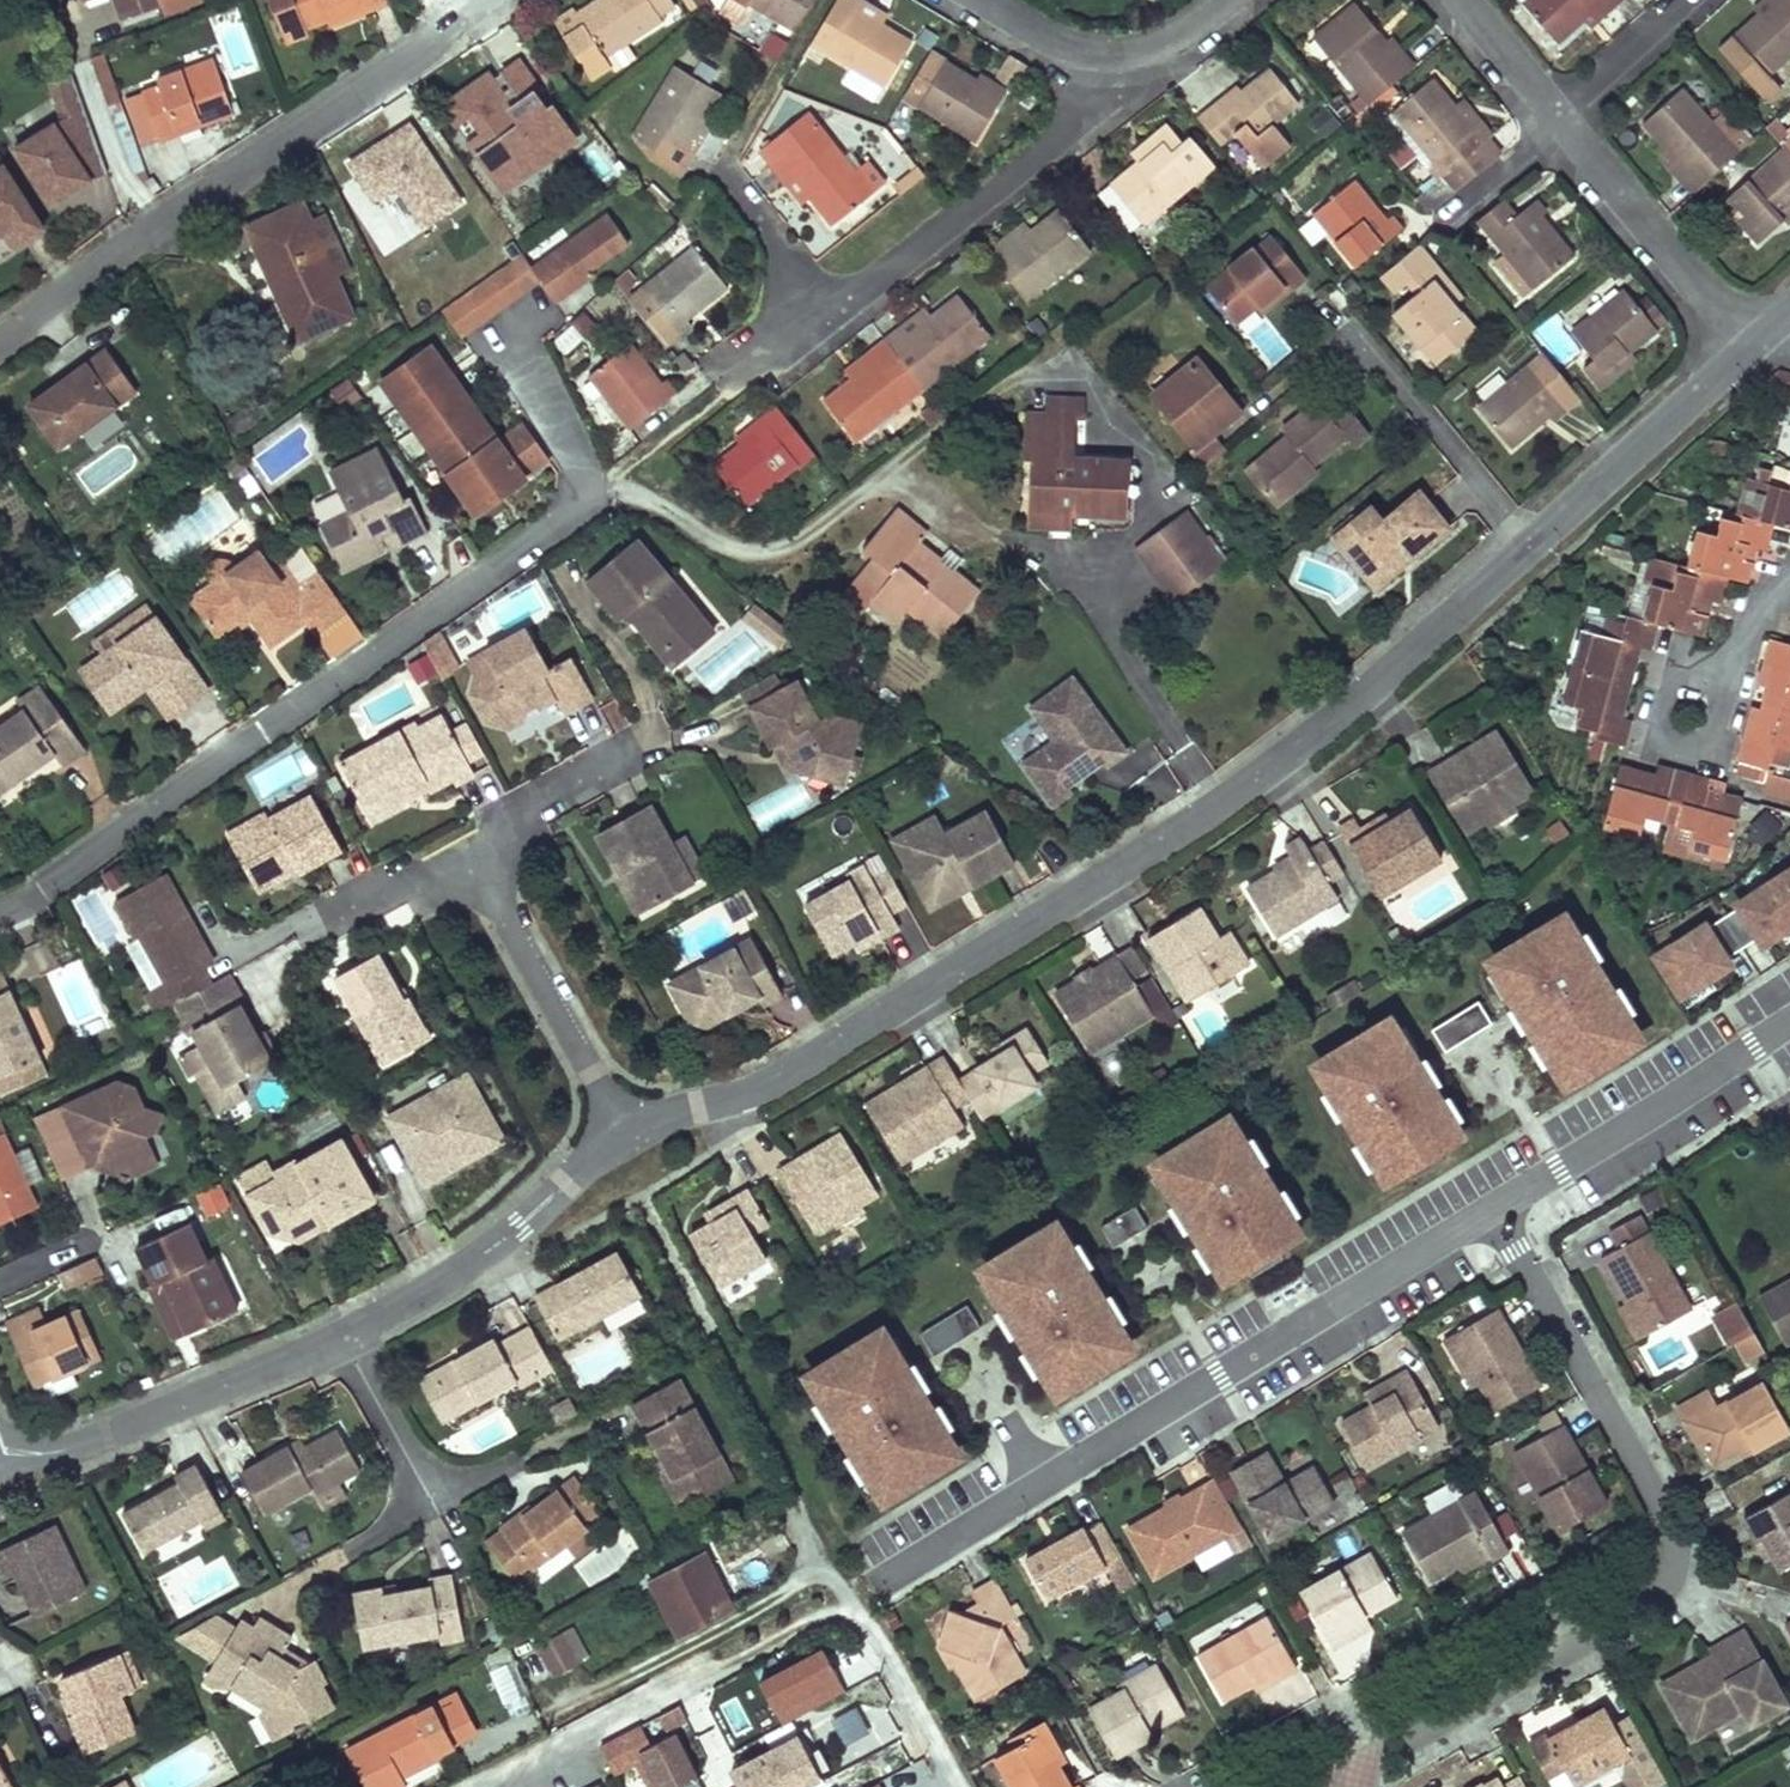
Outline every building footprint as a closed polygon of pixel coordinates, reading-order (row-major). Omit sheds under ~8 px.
[(122,21),(163,6),(161,0),(115,0),(122,21)] [(286,43),(309,35),(306,29),(347,14),(369,5),(371,11),(391,3),(389,0),(269,0),(286,43)] [(591,79),(611,66),(606,58),(663,22),(658,14),(674,4),(672,0),(595,0),(577,12),(585,25),(565,38),(591,79)] [(703,14),(694,0),(684,0),(696,19),(703,14)] [(754,7),(742,0),(727,0),(720,12),(743,26),(754,7)] [(754,7),(794,31),(813,0),(742,0),(754,7)] [(811,43),(827,52),(885,87),(913,41),(883,23),(881,22),(880,24),(855,8),(860,0),(837,0),(811,43)] [(860,0),(855,8),(880,24),(881,22),(883,23),(887,16),(876,9),(860,0)] [(1558,43),(1586,19),(1584,17),(1604,0),(1520,0),(1558,43)] [(1584,17),(1586,19),(1591,25),(1603,14),(1613,5),(1609,0),(1604,0),(1584,17)] [(1756,9),(1759,12),(1762,16),(1774,5),(1784,16),(1789,11),(1789,0),(1766,0),(1756,9)] [(1313,36),(1368,103),(1370,102),(1393,84),(1395,82),(1382,66),(1362,42),(1378,30),(1369,19),(1355,1),(1313,36)] [(369,5),(347,14),(349,19),(371,11),(369,5)] [(1767,101),(1782,88),(1770,75),(1789,57),(1789,11),(1784,16),(1774,5),(1762,16),(1759,12),(1719,48),(1767,101)] [(574,9),(554,22),(565,38),(585,25),(577,12),(574,9)] [(233,71),(255,65),(243,19),(221,25),(233,71)] [(1378,30),(1362,42),(1382,66),(1401,51),(1391,39),(1388,42),(1378,30)] [(788,43),(775,36),(765,53),(777,61),(788,43)] [(827,52),(811,43),(804,56),(819,65),(827,52)] [(962,69),(932,51),(903,97),(977,142),(1007,92),(985,78),(982,82),(962,69)] [(1401,51),(1382,66),(1395,82),(1414,67),(1401,51)] [(518,56),(444,104),(499,189),(573,141),(518,56)] [(995,82),(1011,92),(1027,66),(1011,56),(995,82)] [(214,59),(183,70),(185,77),(217,66),(214,59)] [(722,93),(675,65),(632,136),(651,158),(682,177),(695,154),(687,149),(701,124),(703,125),(704,124),(722,93)] [(126,100),(133,118),(150,112),(158,134),(160,141),(178,135),(176,129),(199,121),(201,127),(234,115),(217,66),(185,77),(183,70),(157,79),(159,86),(143,92),(143,94),(126,100)] [(1290,144),(1274,124),(1300,103),(1271,67),(1241,91),(1230,100),(1226,95),(1198,117),(1221,145),(1236,133),(1263,166),(1290,144)] [(10,145),(46,206),(115,166),(61,75),(43,85),(61,115),(10,145)] [(1392,112),(1457,190),(1486,166),(1475,151),(1484,143),(1455,107),(1457,105),(1456,104),(1433,77),(1392,112)] [(1393,84),(1370,102),(1376,109),(1399,91),(1393,84)] [(1237,86),(1226,95),(1230,100),(1241,91),(1237,86)] [(1711,177),(1740,151),(1753,139),(1726,109),(1712,121),(1682,87),(1642,123),(1666,150),(1668,148),(1689,171),(1698,163),(1711,177)] [(1462,99),(1456,104),(1457,105),(1455,107),(1484,143),(1475,151),(1486,166),(1501,154),(1489,139),(1492,136),(1476,116),(1462,99)] [(150,112),(133,118),(141,140),(158,134),(150,112)] [(817,128),(806,114),(780,135),(791,149),(803,163),(792,171),(812,196),(809,198),(811,199),(831,225),(874,192),(821,125),(817,128)] [(422,230),(465,202),(410,118),(344,161),(372,203),(394,188),(422,230)] [(199,121),(176,129),(178,135),(201,127),(199,121)] [(711,127),(704,124),(703,125),(701,124),(687,149),(695,154),(703,141),(711,127)] [(1184,143),(1168,124),(1155,134),(1161,142),(1139,160),(1111,183),(1145,225),(1216,166),(1191,136),(1184,143)] [(130,128),(119,131),(133,169),(144,183),(148,180),(130,128)] [(1140,147),(1133,153),(1139,160),(1161,142),(1155,134),(1140,147)] [(780,135),(761,151),(772,165),(791,149),(780,135)] [(1400,136),(1386,148),(1402,167),(1415,155),(1400,136)] [(1758,244),(1785,219),(1772,206),(1789,189),(1789,153),(1784,146),(1722,204),(1758,244)] [(1666,150),(1661,155),(1668,164),(1694,192),(1711,177),(1698,163),(1689,171),(1668,148),(1666,150)] [(803,163),(791,149),(772,165),(790,187),(803,205),(811,199),(809,198),(812,196),(792,171),(803,163)] [(1,233),(12,248),(47,224),(0,156),(0,234),(1,233)] [(620,160),(611,167),(622,182),(632,176),(620,160)] [(917,167),(895,185),(901,192),(923,174),(917,167)] [(1313,214),(1356,266),(1382,244),(1363,221),(1378,208),(1355,180),(1313,214)] [(675,205),(652,183),(646,190),(667,211),(675,205)] [(1772,206),(1785,219),(1789,215),(1789,189),(1772,206)] [(1477,221),(1504,254),(1533,289),(1575,255),(1552,227),(1537,239),(1517,215),(1504,199),(1477,221)] [(1536,200),(1517,215),(1537,239),(1552,227),(1543,215),(1546,212),(1536,200)] [(252,225),(262,246),(264,245),(286,294),(278,297),(298,341),(353,316),(334,274),(311,223),(302,203),(274,216),(252,225)] [(995,260),(1027,301),(1092,251),(1058,208),(1030,230),(1029,231),(1030,233),(995,260)] [(1388,220),(1378,208),(1363,221),(1382,244),(1401,229),(1391,217),(1388,220)] [(443,311),(461,337),(540,281),(549,294),(563,285),(568,292),(594,274),(590,270),(628,243),(609,215),(533,269),(522,255),(443,311)] [(324,217),(311,223),(334,274),(347,268),(324,217)] [(1014,232),(989,252),(995,260),(1030,233),(1029,231),(1030,230),(1025,224),(1014,232)] [(252,225),(247,228),(257,248),(262,246),(252,225)] [(1206,287),(1238,325),(1257,309),(1287,285),(1291,291),(1307,278),(1272,234),(1206,287)] [(262,246),(257,248),(278,297),(286,294),(264,245),(262,246)] [(1382,276),(1396,293),(1408,283),(1432,262),(1418,245),(1382,276)] [(628,299),(660,340),(675,329),(676,328),(665,314),(687,296),(699,311),(728,288),(695,246),(628,299)] [(1504,254),(1498,259),(1527,294),(1533,289),(1504,254)] [(1432,262),(1408,283),(1417,293),(1433,280),(1453,303),(1455,302),(1460,297),(1432,262)] [(626,279),(617,286),(624,295),(633,288),(626,279)] [(1393,312),(1436,364),(1478,329),(1455,302),(1453,303),(1433,280),(1417,293),(1393,312)] [(563,285),(549,294),(554,302),(568,292),(563,285)] [(1287,285),(1257,309),(1262,314),(1279,300),(1291,291),(1287,285)] [(1624,288),(1572,331),(1593,358),(1581,367),(1598,388),(1610,378),(1604,371),(1628,351),(1630,353),(1631,352),(1658,330),(1624,288)] [(886,340),(924,390),(992,336),(958,294),(931,314),(930,316),(931,318),(907,336),(901,328),(886,340)] [(687,296),(665,314),(676,328),(675,329),(681,336),(693,326),(688,320),(699,311),(687,296)] [(913,319),(901,328),(907,336),(931,318),(930,316),(931,314),(927,308),(913,319)] [(570,323),(553,341),(566,353),(583,336),(570,323)] [(675,329),(660,340),(666,347),(681,336),(675,329)] [(823,400),(857,442),(924,390),(886,340),(872,351),(878,359),(854,378),(853,376),(851,378),(823,400)] [(589,376),(629,429),(656,409),(638,385),(654,373),(632,344),(589,376)] [(383,382),(477,514),(526,479),(525,478),(549,460),(523,423),(499,442),(432,347),(383,382)] [(29,405),(59,447),(137,391),(107,349),(69,376),(29,405)] [(860,361),(846,371),(851,378),(853,376),(854,378),(878,359),(872,351),(860,361)] [(1630,353),(1628,351),(1604,371),(1610,378),(1625,366),(1636,357),(1631,352),(1630,353)] [(1574,390),(1543,352),(1477,407),(1512,448),(1540,425),(1527,409),(1550,390),(1560,402),(1574,390)] [(1198,358),(1193,362),(1218,393),(1223,389),(1198,358)] [(1153,394),(1195,446),(1190,450),(1205,468),(1228,450),(1213,433),(1241,411),(1223,389),(1218,393),(1193,362),(1153,394)] [(1780,369),(1770,378),(1789,384),(1789,372),(1780,369)] [(654,373),(638,385),(656,409),(676,394),(673,390),(666,382),(663,384),(654,373)] [(362,395),(349,376),(330,390),(343,408),(362,395)] [(1550,390),(1527,409),(1540,425),(1552,415),(1555,418),(1580,397),(1574,390),(1560,402),(1550,390)] [(1083,398),(1047,397),(1046,415),(1029,414),(1027,458),(1035,458),(1032,511),(1071,512),(1124,515),(1127,461),(1073,459),(1074,418),(1083,418),(1083,398)] [(1253,480),(1275,507),(1311,477),(1305,470),(1312,465),(1346,437),(1354,446),(1369,433),(1344,403),(1330,415),(1317,400),(1282,429),(1287,436),(1264,455),(1272,464),(1253,480)] [(921,414),(929,425),(943,415),(934,403),(921,414)] [(746,507),(813,454),(777,406),(761,419),(765,423),(740,443),(712,465),(746,507)] [(748,429),(736,438),(740,443),(765,423),(761,419),(748,429)] [(1725,445),(1706,439),(1704,448),(1722,453),(1725,445)] [(329,472),(349,511),(321,525),(343,568),(383,549),(385,544),(382,537),(393,532),(398,541),(400,546),(428,531),(410,496),(404,499),(378,448),(329,472)] [(1264,455),(1246,471),(1253,480),(1272,464),(1264,455)] [(1774,523),(1789,527),(1789,469),(1774,464),(1772,470),(1759,466),(1756,479),(1770,483),(1767,494),(1766,493),(1761,508),(1763,509),(1760,519),(1774,523)] [(1312,465),(1305,470),(1311,477),(1317,471),(1312,465)] [(1756,479),(1749,477),(1739,514),(1743,515),(1760,519),(1763,509),(1761,508),(1766,493),(1767,494),(1770,483),(1756,479)] [(1512,498),(1519,508),(1530,497),(1522,488),(1512,498)] [(1334,537),(1371,582),(1392,565),(1386,558),(1401,545),(1413,559),(1435,540),(1450,528),(1420,490),(1383,520),(1372,506),(1334,537)] [(881,527),(863,549),(877,560),(847,596),(865,611),(873,602),(898,622),(909,609),(943,637),(979,593),(951,569),(941,561),(920,543),(927,534),(896,508),(881,527)] [(1071,512),(1032,511),(1031,525),(1070,528),(1071,512)] [(1221,562),(1186,513),(1137,549),(1172,598),(1221,562)] [(1741,521),(1721,516),(1719,525),(1720,526),(1717,535),(1698,530),(1695,540),(1693,539),(1689,555),(1691,555),(1688,566),(1699,569),(1729,577),(1749,582),(1752,572),(1750,572),(1753,561),(1744,558),(1748,544),(1757,546),(1767,549),(1774,523),(1760,519),(1743,515),(1741,521)] [(385,544),(383,549),(398,541),(393,532),(382,537),(385,544)] [(641,629),(660,652),(665,648),(694,651),(698,617),(681,597),(684,595),(636,539),(587,580),(620,620),(628,613),(631,610),(645,626),(641,629)] [(1606,544),(1603,551),(1643,562),(1645,554),(1606,544)] [(1755,554),(1757,546),(1748,544),(1744,558),(1753,561),(1755,554)] [(1392,565),(1371,582),(1377,589),(1413,559),(1401,545),(1386,558),(1392,565)] [(319,571),(303,549),(273,571),(289,592),(319,571)] [(191,599),(218,636),(249,615),(271,646),(307,621),(315,632),(346,610),(319,571),(289,592),(273,571),(259,551),(234,568),(229,561),(218,560),(210,565),(208,575),(213,582),(191,599)] [(945,556),(941,561),(951,569),(955,565),(945,556)] [(1646,583),(1653,585),(1650,594),(1649,593),(1645,608),(1646,609),(1643,620),(1658,623),(1705,636),(1708,626),(1706,626),(1709,615),(1699,612),(1703,598),(1713,600),(1722,603),(1729,577),(1699,569),(1688,566),(1660,559),(1653,557),(1646,583)] [(1646,583),(1638,581),(1628,615),(1643,620),(1646,609),(1645,608),(1649,593),(1650,594),(1653,585),(1646,583)] [(684,595),(681,597),(698,617),(694,651),(715,632),(684,595)] [(1711,606),(1713,600),(1703,598),(1699,612),(1709,615),(1711,606)] [(755,604),(743,621),(779,647),(791,630),(755,604)] [(1588,612),(1587,612),(1579,640),(1577,639),(1573,654),(1575,655),(1572,665),(1633,682),(1636,673),(1635,672),(1637,661),(1628,659),(1632,644),(1641,647),(1651,649),(1658,623),(1643,620),(1628,615),(1590,605),(1588,612)] [(148,607),(95,644),(103,655),(156,618),(148,607)] [(365,637),(346,610),(315,632),(334,659),(365,637)] [(628,613),(641,629),(645,626),(631,610),(628,613)] [(81,670),(107,707),(143,682),(147,687),(154,683),(175,713),(207,690),(156,618),(103,655),(81,670)] [(471,693),(487,722),(501,726),(526,712),(523,707),(534,701),(537,706),(538,709),(556,699),(563,713),(593,697),(571,657),(549,669),(527,628),(485,652),(494,669),(475,679),(471,693)] [(1789,710),(1789,644),(1770,638),(1763,664),(1773,667),(1782,669),(1778,684),(1769,681),(1766,692),(1764,692),(1762,702),(1789,710)] [(366,738),(427,701),(420,689),(460,664),(445,640),(344,702),(366,738)] [(1641,647),(1632,644),(1628,659),(1637,661),(1639,655),(1641,647)] [(660,652),(673,667),(694,651),(665,648),(660,652)] [(1594,737),(1625,746),(1632,720),(1622,717),(1613,715),(1617,700),(1626,703),(1629,692),(1631,692),(1633,682),(1572,665),(1569,676),(1567,676),(1563,691),(1565,691),(1562,702),(1582,707),(1579,716),(1578,716),(1575,725),(1596,731),(1594,737)] [(1782,669),(1773,667),(1771,675),(1769,681),(1778,684),(1782,669)] [(753,714),(771,748),(774,746),(784,741),(790,753),(786,767),(814,775),(817,762),(846,771),(860,724),(830,714),(818,721),(797,681),(780,690),(772,674),(740,691),(753,714)] [(1126,752),(1072,677),(1030,708),(1054,740),(1022,763),(1049,800),(1068,786),(1088,771),(1080,759),(1092,750),(1101,762),(1105,767),(1126,752)] [(143,682),(107,707),(111,713),(147,687),(143,682)] [(175,713),(154,683),(147,687),(168,718),(175,713)] [(54,754),(63,766),(86,750),(41,686),(18,703),(24,711),(0,728),(0,793),(54,754)] [(1626,703),(1617,700),(1613,715),(1622,717),(1624,709),(1626,703)] [(526,712),(537,706),(534,701),(523,707),(526,712)] [(1737,761),(1740,762),(1768,769),(1769,763),(1789,768),(1789,766),(1789,710),(1762,702),(1759,711),(1751,710),(1747,725),(1737,761)] [(525,720),(526,712),(501,726),(509,729),(525,720)] [(370,795),(381,817),(401,806),(403,801),(405,790),(423,781),(427,787),(429,791),(452,779),(455,784),(474,774),(467,760),(452,732),(443,715),(419,728),(416,722),(378,743),(373,760),(346,774),(361,801),(370,795)] [(467,724),(452,732),(467,760),(483,752),(467,724)] [(1532,792),(1495,733),(1461,753),(1466,761),(1453,769),(1448,762),(1431,771),(1468,831),(1487,819),(1513,803),(1532,792)] [(786,767),(790,753),(784,741),(774,746),(786,767)] [(373,760),(378,743),(340,763),(346,774),(373,760)] [(1101,762),(1092,750),(1080,759),(1088,771),(1101,762)] [(814,775),(842,783),(846,771),(817,762),(814,775)] [(1765,780),(1768,769),(1740,762),(1738,773),(1765,780)] [(1655,817),(1654,818),(1663,821),(1664,820),(1670,821),(1684,772),(1658,765),(1655,774),(1653,784),(1638,780),(1641,771),(1630,767),(1630,766),(1621,763),(1604,824),(1614,827),(1614,829),(1629,833),(1630,831),(1640,834),(1645,815),(1655,817)] [(1641,771),(1638,780),(1653,784),(1655,774),(1648,773),(1641,771)] [(1670,821),(1677,823),(1677,824),(1686,827),(1686,826),(1695,828),(1690,848),(1700,851),(1700,852),(1715,856),(1715,855),(1726,858),(1742,798),(1743,796),(1733,794),(1733,795),(1722,792),(1719,802),(1705,798),(1707,789),(1710,779),(1684,772),(1670,821)] [(403,801),(427,787),(423,781),(405,790),(403,801)] [(1053,805),(1072,791),(1068,786),(1049,800),(1053,805)] [(1707,789),(1705,798),(1719,802),(1722,792),(1716,791),(1707,789)] [(372,822),(381,817),(370,795),(361,801),(372,822)] [(342,850),(312,796),(269,819),(271,823),(232,845),(258,892),(287,876),(284,870),(294,864),(297,870),(299,873),(342,850)] [(1490,825),(1516,809),(1513,803),(1487,819),(1490,825)] [(624,870),(645,908),(693,882),(671,843),(650,806),(597,835),(618,872),(619,873),(624,870)] [(1366,836),(1361,829),(1355,819),(1338,829),(1379,896),(1442,857),(1412,808),(1391,821),(1366,836)] [(899,853),(926,902),(968,878),(973,886),(996,873),(1015,862),(986,811),(946,834),(943,829),(899,853)] [(269,819),(265,812),(226,834),(232,845),(271,823),(269,819)] [(1366,836),(1391,821),(1386,813),(1361,829),(1366,836)] [(899,853),(943,829),(936,816),(892,840),(899,853)] [(1724,865),(1726,858),(1715,855),(1715,856),(1700,852),(1700,851),(1690,848),(1695,828),(1686,826),(1686,827),(1677,824),(1677,823),(1670,821),(1662,849),(1724,865)] [(693,882),(705,876),(683,836),(671,843),(693,882)] [(1286,847),(1294,860),(1247,889),(1276,936),(1339,897),(1329,882),(1310,850),(1302,837),(1286,847)] [(1310,850),(1329,882),(1344,872),(1325,841),(1310,850)] [(287,876),(297,870),(294,864),(284,870),(287,876)] [(805,906),(831,954),(854,942),(877,930),(881,937),(899,927),(891,912),(873,881),(865,865),(847,875),(850,881),(805,906)] [(637,913),(645,908),(624,870),(619,873),(618,872),(615,873),(637,913)] [(1656,964),(1694,1016),(1789,949),(1789,871),(1656,964)] [(889,872),(873,881),(891,912),(907,903),(889,872)] [(167,984),(147,995),(157,1014),(171,1006),(173,1005),(210,985),(201,967),(212,961),(201,940),(193,926),(186,930),(178,915),(185,912),(166,877),(117,903),(137,938),(141,936),(167,984)] [(926,902),(930,909),(973,886),(968,878),(926,902)] [(756,910),(744,888),(733,894),(746,916),(752,913),(752,912),(753,912),(754,912),(754,911),(755,911),(756,911),(756,910)] [(746,916),(733,894),(723,899),(723,900),(724,900),(724,901),(735,922),(746,916)] [(1218,937),(1199,906),(1178,919),(1148,937),(1168,970),(1174,966),(1194,998),(1249,964),(1229,931),(1218,937)] [(186,930),(193,926),(185,912),(178,915),(186,930)] [(1572,913),(1488,967),(1563,1099),(1650,1046),(1572,913)] [(881,937),(877,930),(854,942),(858,949),(881,937)] [(743,995),(747,1003),(759,997),(763,1004),(782,993),(752,939),(680,979),(687,990),(682,1007),(689,1020),(707,1025),(729,1013),(725,1005),(743,995)] [(336,977),(384,1064),(408,1051),(402,1041),(424,1029),(407,997),(403,1000),(398,991),(377,954),(336,977)] [(1101,966),(1106,974),(1082,988),(1078,980),(1077,981),(1055,994),(1080,1036),(1092,1029),(1101,1044),(1153,1013),(1118,956),(1101,966)] [(74,1039),(107,1027),(84,964),(50,977),(74,1039)] [(1106,974),(1101,966),(1093,971),(1090,966),(1074,976),(1077,981),(1078,980),(1082,988),(1106,974)] [(1187,1002),(1194,998),(1174,966),(1168,970),(1187,1002)] [(40,1058),(1,970),(0,970),(0,1076),(40,1058)] [(271,1063),(240,1006),(244,1003),(236,989),(228,975),(210,985),(173,1005),(189,1034),(194,1031),(202,1046),(180,1058),(191,1079),(198,1075),(213,1067),(225,1088),(236,1082),(271,1063)] [(687,990),(680,979),(669,984),(682,1007),(687,990)] [(403,1000),(407,997),(402,988),(398,991),(403,1000)] [(729,1013),(747,1003),(743,995),(725,1005),(729,1013)] [(1395,1018),(1313,1069),(1384,1189),(1469,1141),(1395,1018)] [(969,1098),(981,1117),(997,1107),(998,1109),(1037,1085),(1030,1073),(1049,1062),(1028,1028),(1008,1040),(1012,1047),(996,1056),(974,1069),(976,1071),(959,1081),(969,1098)] [(430,1039),(424,1029),(402,1041),(408,1051),(430,1039)] [(1090,1051),(1101,1044),(1092,1029),(1080,1036),(1090,1051)] [(996,1056),(1012,1047),(1008,1040),(999,1046),(993,1050),(996,1056)] [(969,1098),(959,1081),(944,1057),(903,1082),(866,1104),(897,1156),(926,1138),(930,1145),(964,1125),(953,1108),(969,1098)] [(0,1076),(0,1094),(1,1095),(47,1075),(40,1058),(0,1076)] [(244,1098),(236,1082),(225,1088),(213,1067),(198,1075),(218,1112),(244,1098)] [(429,1150),(441,1171),(462,1160),(502,1138),(468,1075),(407,1108),(415,1123),(403,1129),(401,1137),(413,1160),(429,1150)] [(63,1107),(88,1163),(121,1176),(130,1153),(138,1158),(152,1153),(144,1135),(155,1131),(161,1115),(144,1109),(134,1089),(118,1083),(63,1107)] [(415,1123),(407,1108),(390,1117),(401,1137),(403,1129),(415,1123)] [(1236,1113),(1154,1165),(1226,1288),(1315,1241),(1236,1113)] [(36,1206),(27,1186),(13,1153),(4,1133),(0,1135),(0,1222),(36,1206)] [(878,1194),(842,1134),(808,1155),(812,1162),(800,1170),(796,1162),(779,1172),(815,1232),(878,1194)] [(901,1163),(930,1145),(926,1138),(897,1156),(901,1163)] [(375,1199),(342,1140),(299,1164),(297,1160),(274,1173),(277,1179),(259,1189),(255,1206),(269,1231),(286,1236),(300,1228),(303,1218),(311,1214),(320,1217),(326,1214),(331,1223),(375,1199)] [(29,1146),(13,1153),(27,1186),(44,1179),(29,1146)] [(424,1181),(441,1171),(429,1150),(413,1160),(424,1181)] [(138,1158),(130,1153),(121,1176),(127,1178),(157,1165),(152,1153),(138,1158)] [(800,1170),(812,1162),(808,1155),(796,1162),(800,1170)] [(220,1183),(197,1195),(207,1215),(230,1204),(220,1183)] [(691,1236),(719,1286),(767,1258),(752,1232),(769,1223),(749,1190),(715,1210),(721,1219),(712,1224),(691,1236)] [(712,1224),(721,1219),(715,1210),(706,1215),(712,1224)] [(300,1241),(331,1223),(326,1214),(320,1217),(311,1214),(303,1218),(300,1228),(286,1236),(300,1241)] [(1691,1309),(1637,1215),(1609,1231),(1619,1248),(1601,1258),(1626,1303),(1645,1336),(1691,1309)] [(154,1283),(155,1286),(164,1281),(189,1333),(238,1310),(213,1257),(207,1260),(189,1223),(137,1248),(154,1283)] [(1063,1223),(978,1272),(1058,1404),(1147,1359),(1063,1223)] [(535,1297),(559,1340),(641,1294),(618,1251),(576,1274),(535,1297)] [(60,1274),(67,1290),(103,1274),(96,1258),(60,1274)] [(1789,1340),(1789,1279),(1757,1297),(1783,1344),(1789,1340)] [(154,1283),(149,1285),(175,1340),(189,1333),(164,1281),(155,1286),(154,1283)] [(1637,1340),(1645,1336),(1626,1303),(1618,1307),(1625,1320),(1637,1340)] [(921,1333),(932,1352),(979,1325),(968,1306),(921,1333)] [(23,1336),(48,1325),(40,1308),(7,1323),(19,1349),(39,1395),(73,1380),(69,1372),(44,1383),(23,1336)] [(1520,1349),(1497,1309),(1451,1335),(1479,1384),(1495,1412),(1541,1386),(1524,1356),(1516,1361),(1512,1353),(1520,1349)] [(23,1336),(44,1383),(69,1372),(102,1357),(81,1310),(48,1325),(23,1336)] [(553,1368),(531,1327),(498,1345),(494,1339),(466,1355),(468,1359),(458,1365),(455,1360),(431,1374),(454,1415),(516,1381),(520,1387),(553,1368)] [(886,1329),(804,1379),(882,1506),(967,1459),(886,1329)] [(1763,1350),(1753,1333),(1734,1344),(1744,1361),(1763,1350)] [(1451,1335),(1443,1339),(1471,1389),(1479,1384),(1451,1335)] [(1524,1356),(1520,1349),(1512,1353),(1516,1361),(1524,1356)] [(468,1359),(466,1355),(455,1360),(458,1365),(468,1359)] [(1341,1424),(1366,1469),(1439,1427),(1430,1410),(1445,1401),(1423,1362),(1388,1382),(1394,1394),(1371,1407),(1341,1424)] [(441,1422),(454,1415),(431,1374),(419,1381),(441,1422)] [(663,1447),(668,1455),(663,1458),(689,1505),(724,1486),(709,1460),(720,1454),(678,1378),(633,1403),(640,1416),(658,1449),(663,1447)] [(1371,1407),(1394,1394),(1388,1382),(1364,1395),(1371,1407)] [(1717,1408),(1708,1392),(1678,1408),(1687,1426),(1691,1423),(1703,1443),(1715,1465),(1738,1451),(1751,1444),(1754,1450),(1789,1430),(1762,1382),(1717,1408)] [(1699,1445),(1703,1443),(1691,1423),(1687,1426),(1693,1435),(1699,1445)] [(1583,1461),(1562,1425),(1515,1452),(1527,1474),(1535,1469),(1547,1491),(1540,1496),(1559,1531),(1603,1506),(1597,1495),(1601,1493),(1587,1469),(1579,1473),(1575,1466),(1583,1461)] [(294,1454),(290,1446),(243,1472),(265,1513),(311,1487),(315,1495),(360,1469),(338,1430),(307,1447),(294,1454)] [(307,1447),(302,1439),(290,1446),(294,1454),(307,1447)] [(1754,1450),(1751,1444),(1738,1451),(1742,1457),(1754,1450)] [(663,1458),(668,1455),(663,1447),(658,1449),(663,1458)] [(1257,1477),(1275,1467),(1266,1451),(1248,1461),(1257,1477)] [(709,1460),(724,1486),(734,1480),(720,1454),(709,1460)] [(663,1458),(655,1463),(681,1509),(689,1505),(663,1458)] [(1231,1471),(1269,1539),(1335,1502),(1315,1467),(1284,1484),(1275,1467),(1257,1477),(1248,1461),(1231,1471)] [(1579,1473),(1587,1469),(1583,1461),(1575,1466),(1579,1473)] [(122,1513),(144,1552),(202,1520),(199,1515),(219,1505),(196,1463),(175,1475),(179,1481),(151,1497),(154,1502),(148,1506),(145,1500),(122,1513)] [(1547,1491),(1535,1469),(1527,1474),(1540,1496),(1547,1491)] [(500,1529),(502,1532),(511,1544),(495,1556),(512,1577),(528,1566),(531,1570),(604,1515),(575,1476),(533,1509),(532,1509),(535,1514),(526,1520),(523,1516),(518,1515),(500,1529)] [(1127,1528),(1154,1576),(1242,1527),(1215,1479),(1174,1502),(1127,1528)] [(1402,1532),(1430,1581),(1458,1566),(1486,1550),(1490,1557),(1491,1559),(1509,1550),(1476,1491),(1402,1532)] [(1745,1518),(1757,1540),(1765,1536),(1782,1568),(1789,1563),(1789,1492),(1745,1518)] [(1603,1506),(1607,1504),(1601,1493),(1597,1495),(1603,1506)] [(148,1506),(154,1502),(151,1497),(145,1500),(148,1506)] [(530,1506),(518,1515),(523,1516),(526,1520),(535,1514),(532,1509),(533,1509),(530,1506)] [(1136,1583),(1101,1523),(1086,1531),(1084,1528),(1058,1543),(1025,1561),(1046,1599),(1105,1566),(1120,1592),(1136,1583)] [(55,1525),(0,1550),(0,1561),(6,1574),(20,1567),(30,1588),(24,1591),(35,1614),(76,1595),(67,1573),(76,1569),(55,1525)] [(589,1586),(642,1552),(628,1531),(575,1565),(589,1586)] [(511,1544),(502,1532),(486,1543),(495,1556),(511,1544)] [(1490,1557),(1486,1550),(1458,1566),(1462,1572),(1476,1565),(1490,1557)] [(733,1608),(705,1552),(650,1582),(678,1637),(733,1608)] [(1301,1593),(1333,1649),(1349,1640),(1342,1629),(1365,1616),(1397,1597),(1372,1553),(1301,1593)] [(76,1595),(86,1590),(76,1569),(67,1573),(76,1595)] [(465,1637),(452,1575),(430,1579),(431,1587),(397,1593),(385,1596),(383,1588),(354,1594),(364,1648),(440,1633),(442,1642),(465,1637)] [(1017,1617),(996,1579),(971,1592),(978,1604),(961,1613),(951,1610),(941,1640),(961,1647),(955,1664),(956,1666),(976,1701),(1026,1674),(999,1627),(1017,1617)] [(397,1593),(396,1586),(383,1588),(385,1596),(397,1593)] [(216,1660),(235,1629),(213,1615),(177,1635),(216,1660)] [(1362,1633),(1372,1628),(1365,1616),(1342,1629),(1349,1640),(1362,1633)] [(1198,1657),(1223,1702),(1253,1685),(1275,1673),(1279,1679),(1297,1669),(1268,1617),(1198,1657)] [(273,1710),(286,1734),(295,1729),(296,1732),(307,1726),(306,1723),(333,1709),(321,1686),(326,1683),(314,1661),(307,1664),(298,1669),(280,1658),(285,1650),(292,1638),(277,1629),(259,1618),(253,1628),(241,1620),(235,1629),(216,1660),(205,1678),(214,1684),(233,1685),(273,1710)] [(1689,1698),(1707,1730),(1743,1710),(1751,1725),(1787,1704),(1745,1630),(1709,1650),(1712,1655),(1694,1665),(1697,1671),(1688,1676),(1685,1671),(1661,1684),(1674,1706),(1689,1698)] [(578,1636),(560,1634),(562,1637),(577,1664),(589,1654),(578,1636)] [(577,1664),(562,1637),(540,1648),(556,1676),(577,1664)] [(961,1647),(941,1640),(938,1647),(950,1669),(956,1666),(955,1664),(961,1647)] [(509,1648),(485,1656),(501,1702),(526,1693),(509,1648)] [(298,1669),(307,1664),(285,1650),(280,1658),(298,1669)] [(126,1651),(118,1654),(134,1690),(141,1687),(126,1651)] [(72,1715),(87,1753),(135,1733),(120,1696),(134,1690),(118,1654),(63,1677),(70,1695),(74,1704),(78,1702),(82,1711),(77,1712),(72,1715)] [(1089,1709),(1116,1756),(1152,1736),(1150,1732),(1146,1726),(1180,1707),(1157,1665),(1122,1684),(1125,1689),(1089,1709)] [(1688,1676),(1697,1671),(1694,1665),(1685,1671),(1688,1676)] [(1279,1679),(1275,1673),(1253,1685),(1257,1691),(1270,1684),(1279,1679)] [(70,1695),(64,1697),(72,1715),(77,1712),(82,1711),(78,1702),(74,1704),(70,1695)] [(1692,1739),(1707,1730),(1689,1698),(1674,1706),(1692,1739)] [(1150,1732),(1184,1713),(1180,1707),(1146,1726),(1150,1732)] [(1631,1754),(1605,1708),(1579,1722),(1549,1739),(1547,1735),(1529,1745),(1548,1779),(1565,1769),(1574,1786),(1631,1754)] [(275,1739),(286,1734),(273,1710),(262,1716),(275,1739)] [(365,1786),(405,1786),(407,1786),(403,1779),(399,1770),(433,1752),(435,1757),(455,1746),(439,1716),(421,1725),(415,1715),(346,1751),(365,1786)] [(648,1723),(655,1735),(668,1728),(662,1715),(648,1723)] [(1547,1735),(1549,1739),(1579,1722),(1577,1719),(1563,1726),(1547,1735)] [(791,1721),(765,1735),(773,1750),(731,1772),(739,1786),(803,1786),(821,1778),(791,1721)] [(1057,1763),(1064,1759),(1043,1723),(1011,1741),(1014,1747),(1040,1732),(1057,1763)] [(1057,1763),(1040,1732),(1014,1747),(995,1757),(1012,1786),(1071,1786),(1057,1763)] [(640,1753),(658,1786),(681,1786),(695,1780),(673,1736),(640,1753)] [(435,1757),(433,1752),(399,1770),(403,1779),(437,1761),(435,1757)] [(0,1762),(0,1786),(14,1786),(0,1762)] [(1548,1779),(1552,1786),(1571,1786),(1574,1786),(1565,1769),(1548,1779)] [(1499,1777),(1482,1786),(1481,1785),(1476,1786),(1504,1786),(1499,1777)] [(1520,1778),(1504,1786),(1526,1786),(1520,1778)]
